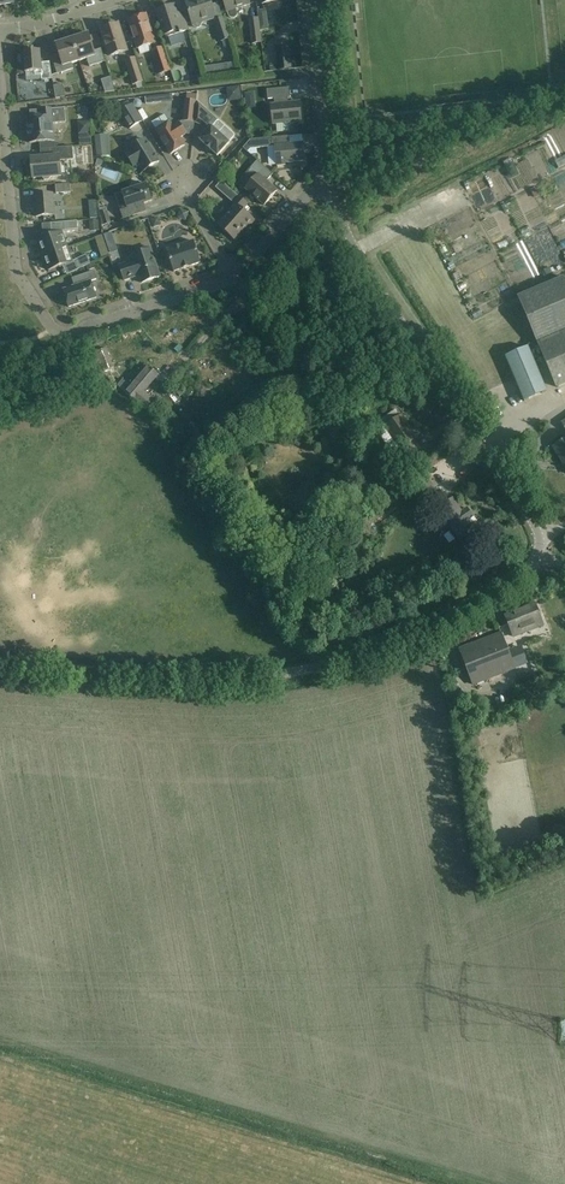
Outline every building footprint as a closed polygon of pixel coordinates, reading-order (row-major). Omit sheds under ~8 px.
[(2,6),(4,6),(5,9),(10,8),(10,6),(17,5),(16,0),(2,0),(2,6)] [(213,16),(215,16),(210,0),(194,0),(185,3),(192,23),(192,24),(193,27),(197,29),(200,28),(203,24),(214,20),(213,16)] [(227,12),(229,16),(230,18),(232,19),(234,19),(237,17),(238,15),(237,13),(236,9),(250,5),(248,0),(223,0),(227,12)] [(157,12),(161,23),(165,36),(168,38),(182,34),(182,32),(188,31),(183,13),(176,15),(174,7),(157,12)] [(276,15),(267,15),(267,24),(276,24),(276,15)] [(129,21),(133,33),(138,49),(154,43),(146,16),(129,21)] [(215,21),(221,42),(229,39),(223,19),(215,21)] [(249,20),(252,44),(261,43),(258,19),(249,20)] [(101,30),(105,42),(110,57),(127,51),(118,25),(101,30)] [(89,34),(72,40),(79,61),(87,59),(89,67),(105,62),(101,49),(94,52),(89,34)] [(79,61),(72,40),(56,45),(62,66),(56,69),(57,74),(73,69),(72,64),(79,61)] [(234,56),(241,55),(240,46),(233,47),(234,56)] [(291,69),(288,46),(276,47),(279,71),(291,69)] [(152,52),(159,75),(170,71),(163,48),(152,52)] [(40,51),(23,53),(24,65),(25,73),(26,82),(42,80),(51,80),(51,75),(50,63),(41,63),(40,51)] [(125,62),(133,86),(143,82),(135,58),(125,62)] [(183,76),(189,74),(184,64),(179,67),(183,76)] [(101,80),(105,93),(115,92),(110,77),(101,80)] [(53,86),(55,99),(65,98),(63,85),(53,86)] [(271,105),(273,125),(301,122),(299,102),(289,103),(288,98),(290,98),(289,88),(267,90),(268,100),(274,99),(275,105),(271,105)] [(172,95),(145,98),(145,104),(173,101),(172,95)] [(183,122),(194,123),(196,102),(185,101),(183,122)] [(196,102),(194,123),(201,126),(208,132),(200,141),(206,146),(206,147),(211,151),(217,157),(229,144),(229,143),(234,137),(234,135),(220,121),(218,121),(211,115),(196,102)] [(120,113),(130,130),(142,122),(132,105),(120,113)] [(28,120),(30,144),(54,142),(52,124),(66,123),(65,109),(42,110),(43,119),(28,120)] [(160,117),(163,124),(177,117),(173,111),(160,117)] [(157,133),(171,155),(184,146),(180,139),(186,135),(179,124),(173,128),(171,124),(157,133)] [(251,141),(243,149),(248,153),(251,149),(275,147),(276,167),(286,166),(286,163),(305,162),(304,150),(303,150),(303,144),(290,145),(289,137),(271,138),(251,141)] [(139,163),(144,171),(159,162),(145,140),(130,149),(132,151),(126,155),(133,167),(139,163)] [(93,144),(83,146),(85,155),(95,153),(93,144)] [(42,178),(44,181),(49,180),(51,177),(61,176),(60,162),(73,160),(72,147),(51,149),(51,158),(31,159),(33,179),(42,178)] [(245,189),(264,206),(277,192),(266,182),(273,175),(257,161),(250,169),(257,175),(245,189)] [(217,225),(234,240),(252,220),(242,211),(248,205),(221,182),(215,188),(235,205),(217,225)] [(55,186),(56,194),(70,193),(70,184),(55,186)] [(118,206),(123,219),(141,213),(139,206),(152,202),(147,185),(122,193),(125,203),(118,206)] [(35,207),(36,217),(55,216),(53,194),(36,195),(37,207),(35,207)] [(97,205),(105,206),(105,197),(98,196),(97,205)] [(107,211),(106,211),(101,213),(105,226),(111,224),(107,211)] [(64,223),(65,233),(78,232),(77,221),(64,223)] [(38,241),(43,256),(67,248),(62,233),(38,241)] [(111,234),(104,236),(110,255),(117,252),(111,234)] [(166,251),(174,272),(201,263),(194,242),(166,251)] [(134,261),(120,266),(125,281),(139,276),(141,283),(160,277),(151,250),(150,251),(149,247),(139,250),(140,254),(132,256),(134,261)] [(72,262),(67,248),(43,256),(48,271),(72,262)] [(75,261),(79,270),(91,264),(87,255),(75,261)] [(63,291),(69,308),(96,298),(91,282),(96,280),(93,272),(72,279),(74,287),(63,291)] [(540,341),(559,387),(564,385),(564,277),(520,296),(540,341)] [(103,342),(89,348),(92,355),(97,366),(101,365),(104,372),(114,368),(106,349),(103,342)] [(529,347),(507,356),(526,401),(548,391),(529,347)] [(122,391),(145,411),(154,401),(144,392),(158,375),(145,364),(127,385),(122,380),(117,386),(122,391)] [(403,459),(403,460),(405,459),(404,458),(416,450),(411,442),(416,439),(402,416),(401,417),(396,410),(382,419),(387,426),(386,427),(400,449),(397,451),(402,460),(403,459)] [(563,441),(553,447),(564,467),(564,440),(563,441)] [(427,477),(418,483),(424,492),(429,499),(423,504),(427,510),(444,499),(439,493),(438,493),(435,488),(427,477)] [(438,509),(452,529),(459,539),(478,525),(467,509),(462,512),(453,499),(438,509)] [(535,604),(505,616),(513,637),(543,625),(535,604)] [(460,650),(473,686),(515,670),(501,634),(460,650)]
